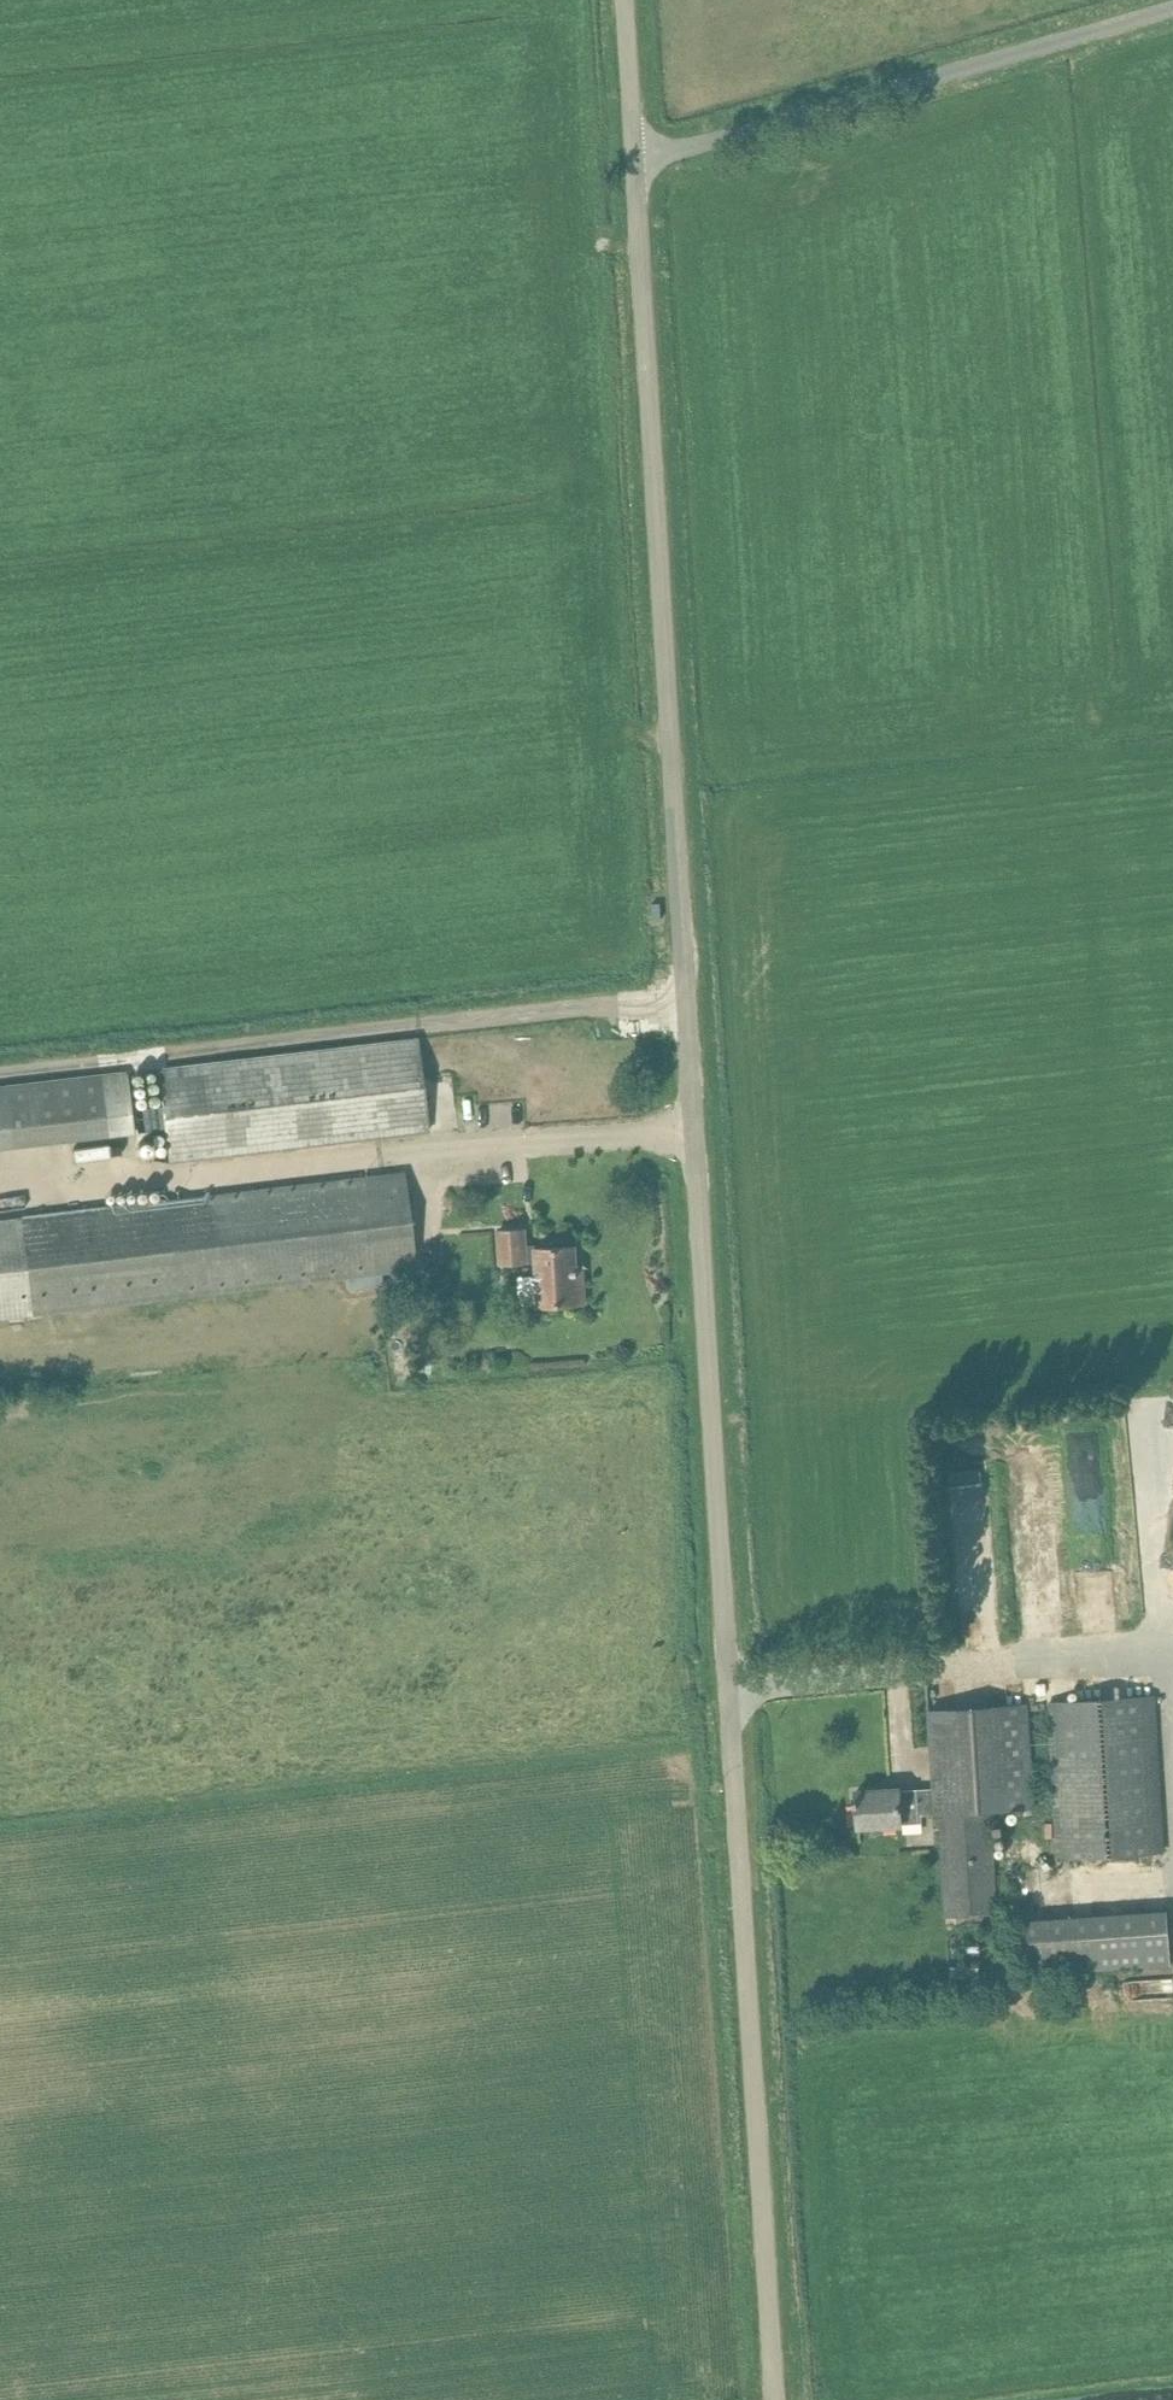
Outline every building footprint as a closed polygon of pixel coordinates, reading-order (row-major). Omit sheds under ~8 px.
[(173,1162),(414,1133),(428,1132),(417,1039),(162,1069),(173,1162)] [(134,1133),(135,1132),(128,1074),(128,1073),(127,1073),(0,1088),(0,1149),(134,1133)] [(32,1315),(416,1270),(404,1173),(364,1177),(363,1174),(178,1196),(178,1200),(0,1221),(0,1319),(32,1315)] [(584,1303),(583,1279),(577,1279),(575,1246),(526,1249),(525,1229),(498,1231),(500,1263),(536,1261),(539,1306),(584,1303)] [(1151,1695),(1140,1696),(1049,1702),(1060,1858),(1162,1851),(1151,1695)] [(1023,1704),(938,1709),(929,1710),(934,1788),(899,1790),(899,1789),(856,1791),(857,1799),(854,1799),(854,1805),(857,1804),(858,1827),(902,1824),(901,1816),(939,1813),(946,1916),(995,1913),(988,1810),(1029,1807),(1023,1704)] [(1015,1970),(1164,1964),(1162,1910),(1013,1917),(1015,1970)]
